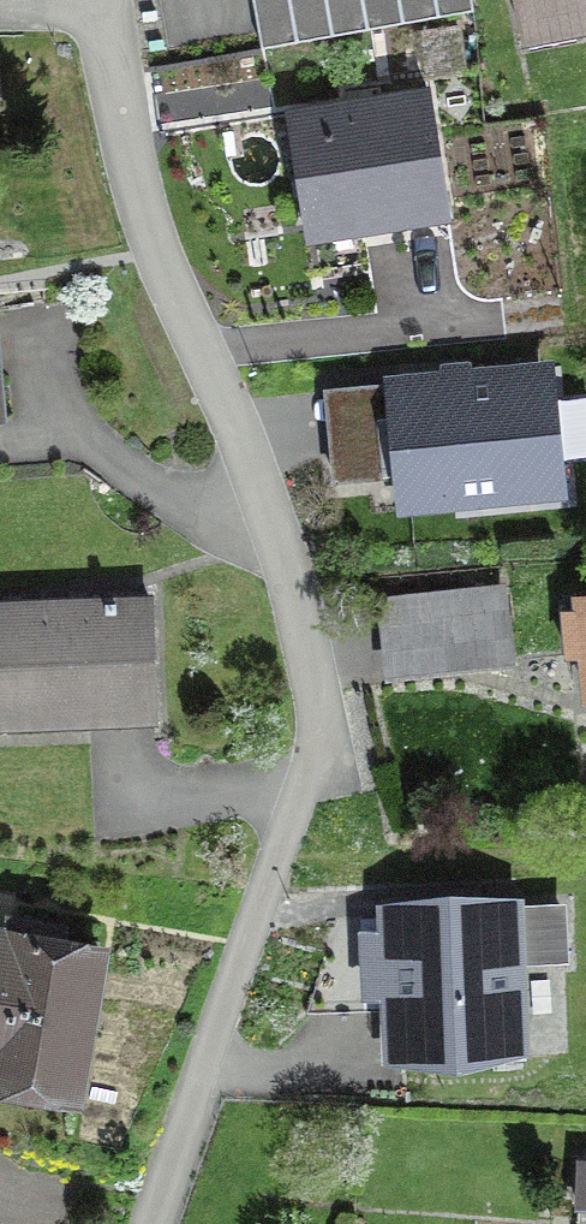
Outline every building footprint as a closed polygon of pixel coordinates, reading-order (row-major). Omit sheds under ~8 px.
[(273,48),(469,12),(466,0),(264,0),(273,48)] [(520,40),(585,27),(585,0),(512,0),(520,40)] [(458,69),(453,32),(435,34),(440,71),(458,69)] [(355,213),(439,200),(423,98),(287,119),(304,236),(357,228),(355,213)] [(549,493),(537,373),(394,387),(405,507),(549,493)] [(330,460),(332,484),(368,480),(366,456),(330,460)] [(493,594),(451,598),(458,666),(500,662),(493,594)] [(149,725),(144,599),(0,605),(0,731),(149,725)] [(563,658),(580,656),(584,699),(585,699),(585,600),(574,601),(575,612),(559,613),(563,658)] [(530,1046),(524,889),(379,895),(380,921),(359,921),(363,1003),(384,1002),(386,1052),(530,1046)] [(73,1074),(95,951),(55,944),(57,929),(7,920),(4,939),(0,938),(0,1062),(13,1064),(27,1085),(70,1093),(73,1074)] [(576,1166),(573,1223),(585,1223),(585,1167),(576,1166)]
